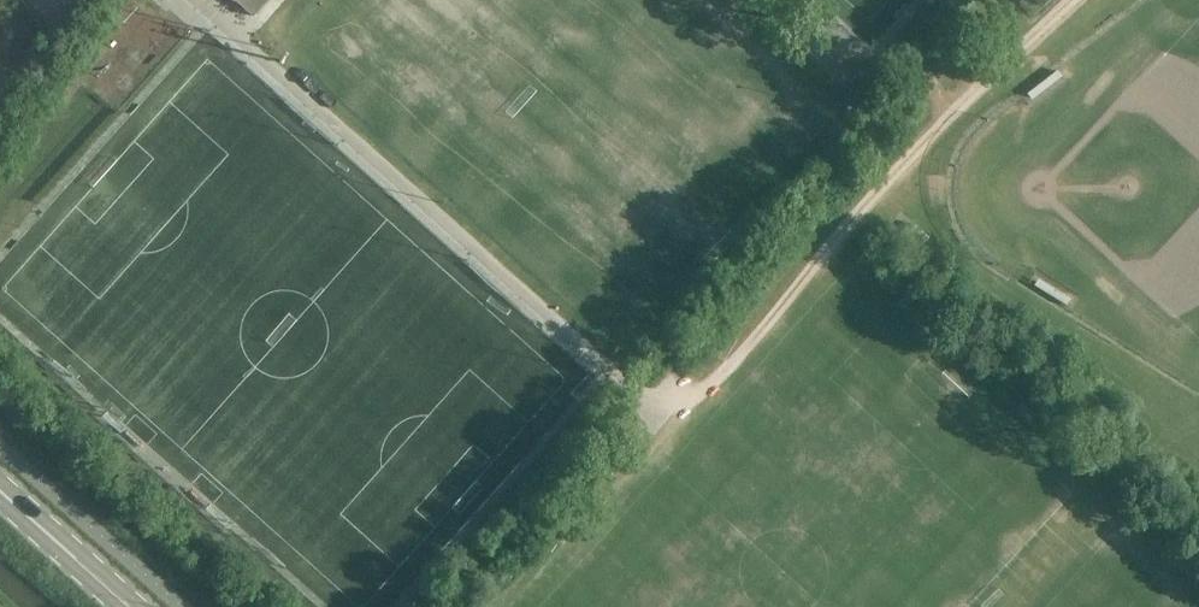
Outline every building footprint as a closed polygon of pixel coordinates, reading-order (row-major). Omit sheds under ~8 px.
[(234,3),(235,2),(253,19),(270,0),(230,0),(234,3)]
